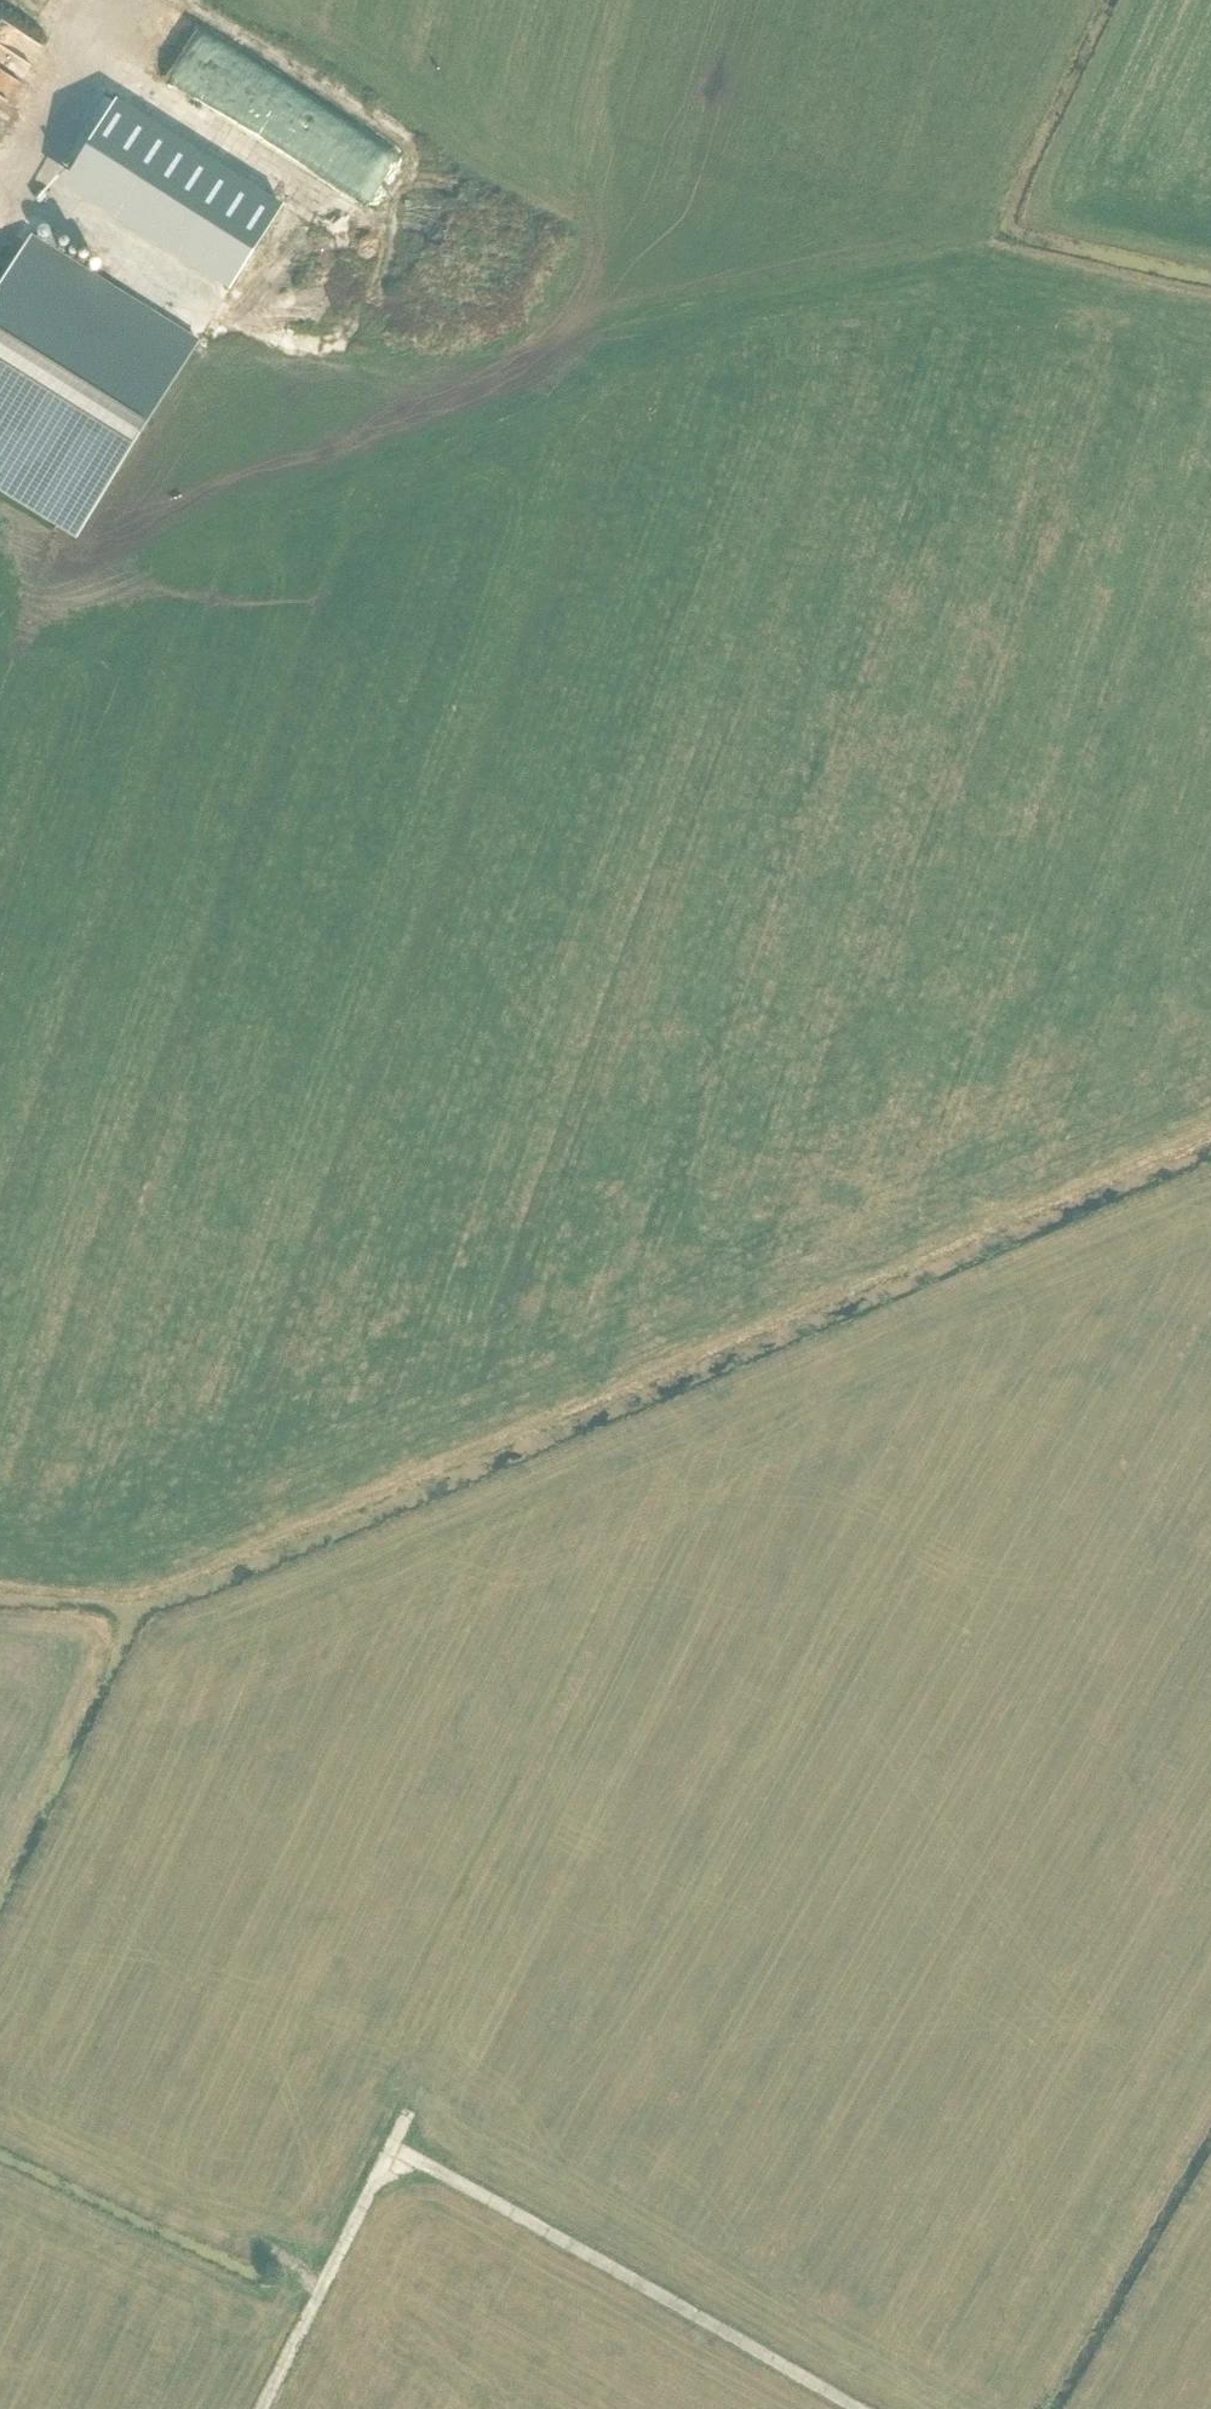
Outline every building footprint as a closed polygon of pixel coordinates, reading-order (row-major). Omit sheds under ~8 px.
[(97,133),(55,200),(219,303),(261,236),(97,133)] [(30,239),(0,286),(0,490),(75,538),(197,344),(30,239)]
